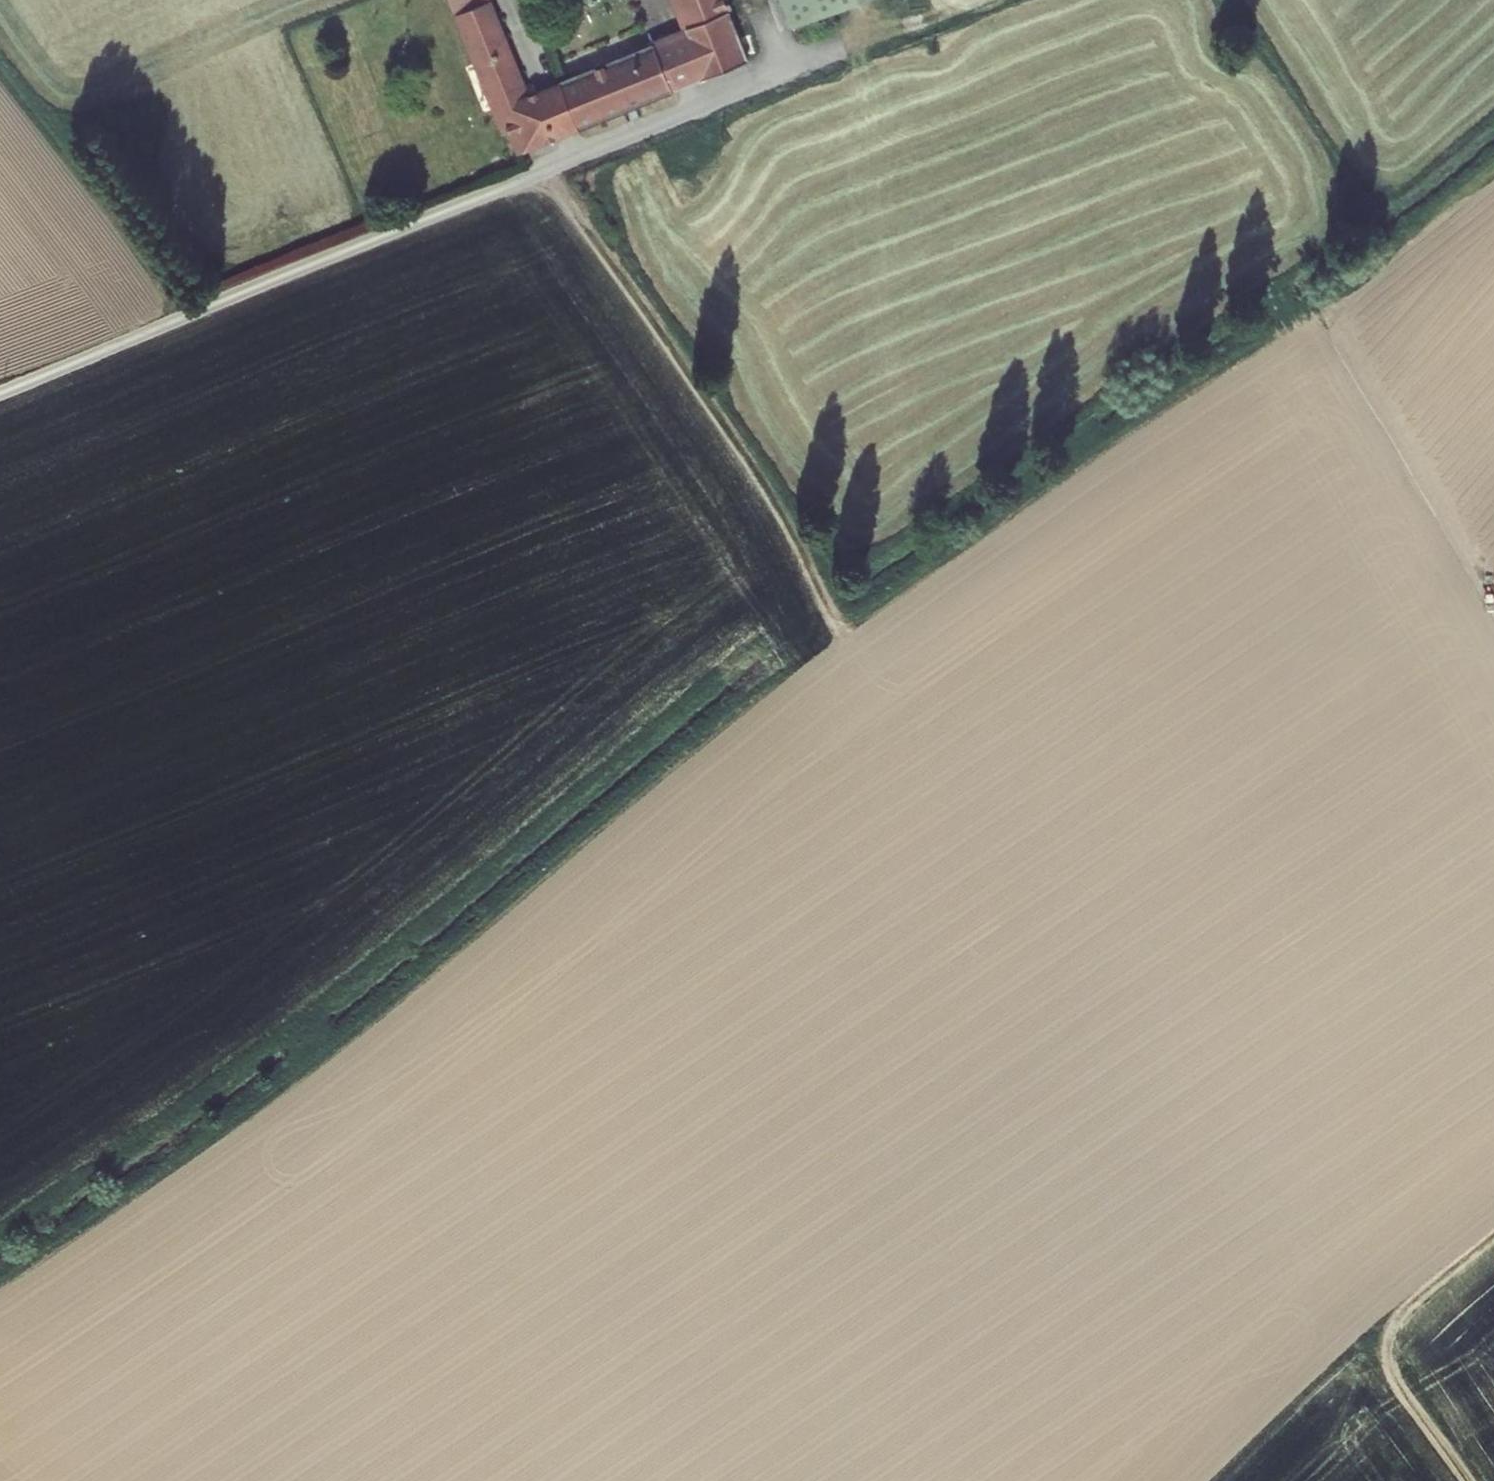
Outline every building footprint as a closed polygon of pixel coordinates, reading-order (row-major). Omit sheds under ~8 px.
[(547,135),(584,119),(565,73),(557,77),(527,0),(484,0),(503,45),(510,43),(528,89),(521,91),(529,110),(536,107),(547,135)] [(776,38),(759,0),(710,0),(714,9),(722,26),(729,22),(732,29),(717,36),(726,59),(776,38)] [(800,33),(880,0),(786,0),(800,33)] [(722,26),(714,9),(682,23),(702,70),(726,59),(717,36),(732,29),(729,22),(722,26)] [(682,23),(586,64),(606,110),(702,70),(682,23)] [(528,89),(510,43),(503,45),(521,91),(528,89)] [(606,110),(586,64),(565,73),(584,119),(606,110)]
